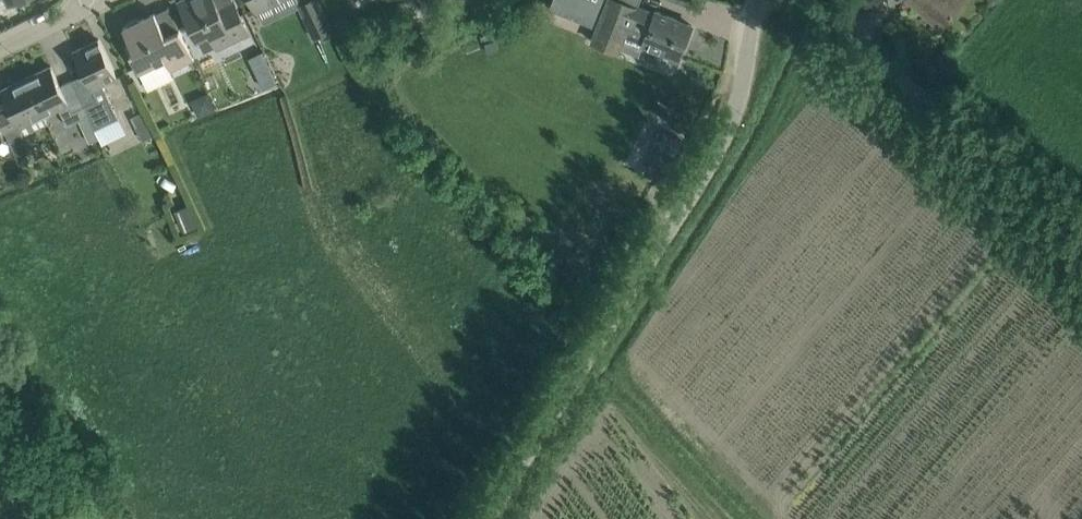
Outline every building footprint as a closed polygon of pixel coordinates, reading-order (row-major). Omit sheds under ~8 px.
[(249,34),(234,3),(219,10),(215,0),(179,0),(197,38),(209,32),(217,49),(249,34)] [(257,11),(280,0),(251,0),(257,11)] [(330,26),(318,0),(310,0),(299,6),(314,38),(332,29),(330,26)] [(552,1),(600,20),(592,41),(618,51),(619,48),(626,30),(645,38),(642,43),(643,43),(659,50),(679,58),(692,25),(672,17),(655,11),(654,15),(637,8),(636,8),(636,7),(619,0),(553,0),(552,1)] [(955,9),(963,0),(912,0),(940,25),(955,9)] [(123,27),(132,47),(134,51),(129,53),(139,73),(166,60),(171,71),(194,60),(179,29),(166,36),(154,12),(139,20),(138,18),(127,23),(128,25),(123,27)] [(83,74),(72,80),(88,114),(95,130),(115,120),(118,118),(102,84),(117,77),(108,59),(98,39),(73,51),(83,74)] [(51,66),(25,78),(43,116),(59,108),(67,124),(88,114),(72,80),(60,85),(51,66)] [(0,104),(0,120),(5,130),(5,131),(10,142),(17,156),(26,152),(19,137),(22,136),(18,128),(43,116),(25,78),(2,89),(0,90),(6,101),(0,104)] [(143,112),(131,117),(137,129),(149,124),(143,112)] [(178,208),(186,229),(197,225),(188,204),(178,208)]
